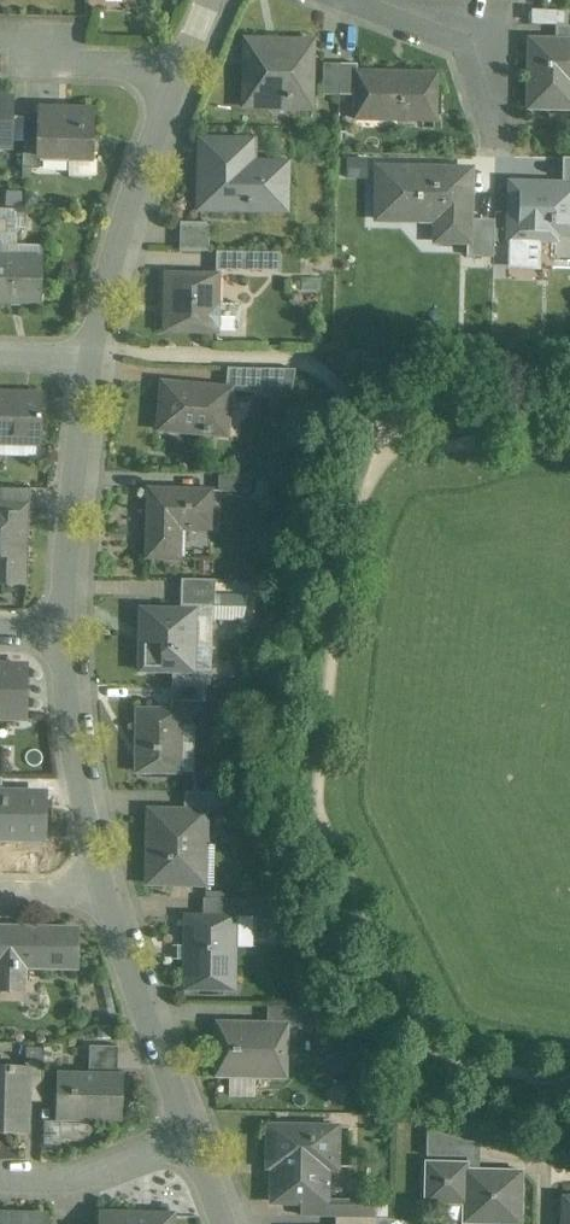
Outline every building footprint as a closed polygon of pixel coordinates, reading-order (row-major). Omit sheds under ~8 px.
[(556,26),(555,42),(569,43),(569,26),(556,26)] [(313,41),(246,39),(244,107),(273,108),(273,97),(290,97),(290,102),(311,103),(313,41)] [(530,42),(529,107),(569,108),(569,43),(555,42),(555,43),(530,42)] [(340,64),(324,63),(323,95),(339,95),(340,64)] [(358,64),(340,64),(339,95),(356,95),(357,71),(358,64)] [(357,71),(356,95),(356,118),(436,119),(437,73),(357,71)] [(9,147),(10,100),(0,99),(0,147),(9,147)] [(94,110),(39,109),(38,140),(38,158),(39,158),(69,158),(69,160),(92,161),(94,110)] [(38,140),(24,140),(23,169),(39,170),(39,158),(38,158),(38,140)] [(251,141),(202,140),(200,207),(249,208),(250,191),(286,191),(287,163),(251,162),(251,141)] [(471,171),(380,169),(379,217),(421,218),(421,213),(438,213),(437,240),(468,241),(469,241),(469,224),(471,171)] [(540,185),(535,189),(520,189),(515,193),(515,207),(509,212),(509,221),(515,225),(528,226),(528,241),(543,242),(545,246),(547,248),(551,248),(553,246),(553,241),(552,240),(557,236),(569,236),(569,235),(569,186),(567,186),(540,185)] [(210,222),(182,222),(180,251),(209,252),(210,222)] [(495,224),(469,224),(469,241),(468,241),(467,255),(494,256),(495,224)] [(260,253),(217,252),(217,270),(260,271),(260,253)] [(0,258),(0,301),(41,302),(42,259),(0,258)] [(217,276),(167,275),(165,331),(216,332),(216,331),(240,331),(241,305),(217,304),(217,276)] [(264,369),(228,368),(226,389),(231,390),(262,393),(263,387),(264,369)] [(296,370),(264,369),(263,387),(292,390),(296,370)] [(226,389),(164,384),(159,429),(208,434),(208,433),(210,433),(211,426),(209,425),(209,421),(228,423),(231,390),(226,389)] [(0,395),(0,442),(41,443),(42,395),(0,395)] [(249,475),(218,474),(218,490),(249,491),(249,475)] [(0,488),(0,507),(23,508),(24,489),(0,488)] [(211,490),(148,490),(146,559),(179,559),(179,556),(174,556),(174,529),(211,529),(211,490)] [(27,585),(29,523),(22,523),(23,508),(0,507),(0,584),(27,585)] [(215,580),(181,579),(181,606),(211,607),(215,607),(215,589),(215,580)] [(249,591),(215,589),(215,607),(211,607),(211,619),(244,620),(249,591)] [(194,612),(142,610),(141,670),(173,671),(193,671),(194,612)] [(0,667),(0,711),(6,711),(6,718),(27,718),(27,667),(0,667)] [(209,672),(193,671),(173,671),(173,685),(203,686),(209,686),(209,672)] [(173,685),(172,685),(171,702),(203,703),(203,686),(173,685)] [(181,711),(137,710),(137,771),(180,772),(181,711)] [(224,793),(184,792),(184,806),(219,807),(224,793)] [(0,794),(0,837),(46,838),(47,795),(2,794),(0,794)] [(204,813),(151,811),(149,882),(197,883),(198,848),(203,848),(204,813)] [(264,900),(229,899),(228,917),(236,917),(236,918),(274,919),(264,900)] [(228,917),(185,916),(184,989),(234,990),(236,918),(236,917),(228,917)] [(0,927),(0,984),(19,984),(19,966),(77,967),(78,928),(0,927)] [(319,1007),(268,1006),(268,1025),(286,1026),(286,1027),(329,1029),(330,1028),(319,1007)] [(268,1025),(219,1024),(217,1075),(285,1077),(286,1027),(286,1026),(268,1025)] [(119,1045),(95,1045),(94,1072),(118,1072),(119,1045)] [(43,1062),(26,1061),(26,1067),(29,1068),(28,1093),(43,1093),(43,1062)] [(0,1067),(0,1132),(27,1133),(28,1093),(29,1068),(26,1067),(0,1067)] [(94,1072),(57,1071),(56,1120),(123,1121),(124,1072),(118,1072),(94,1072)] [(338,1128),(270,1126),(269,1167),(273,1167),(273,1201),(307,1202),(327,1202),(327,1201),(328,1168),(337,1168),(338,1128)] [(476,1143),(427,1130),(427,1156),(472,1157),(476,1143)] [(467,1170),(467,1163),(427,1162),(426,1203),(465,1204),(465,1223),(497,1223),(522,1223),(523,1171),(467,1170)] [(338,1201),(327,1201),(327,1202),(307,1202),(306,1217),(337,1217),(338,1217),(338,1201)] [(375,1202),(338,1201),(338,1217),(375,1218),(375,1202)] [(0,1214),(0,1223),(47,1223),(47,1215),(0,1214)] [(99,1214),(98,1223),(171,1223),(172,1216),(99,1214)]
